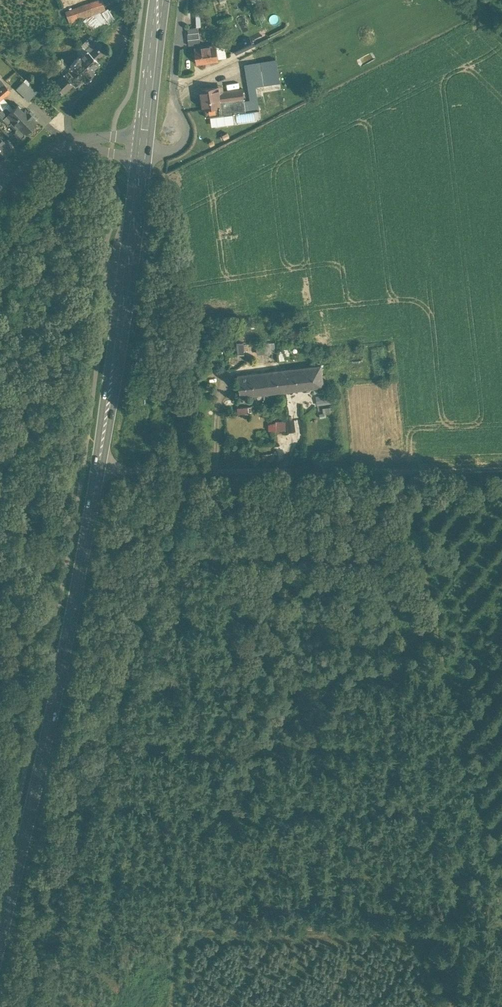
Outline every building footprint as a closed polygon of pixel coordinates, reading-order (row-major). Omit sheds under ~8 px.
[(66,12),(70,23),(106,9),(102,0),(98,0),(66,12)] [(109,8),(83,19),(94,32),(91,35),(95,38),(126,10),(121,3),(109,10),(109,8)] [(78,55),(68,65),(70,67),(66,70),(63,73),(53,83),(62,93),(73,83),(75,85),(82,79),(84,81),(94,71),(92,68),(99,62),(97,60),(107,50),(95,39),(95,38),(91,35),(86,40),(90,43),(85,48),(87,49),(80,56),(78,55)] [(246,42),(234,48),(238,55),(249,49),(246,42)] [(216,44),(194,47),(197,64),(219,60),(216,44)] [(66,70),(60,63),(57,66),(63,73),(66,70)] [(259,67),(246,69),(248,82),(261,80),(259,67)] [(24,80),(15,88),(20,93),(28,84),(24,80)] [(0,87),(0,99),(2,97),(10,90),(4,83),(0,87)] [(218,87),(201,89),(204,108),(205,108),(206,117),(210,116),(211,123),(215,125),(223,124),(225,121),(224,114),(246,111),(242,88),(219,91),(218,87)] [(22,111),(16,105),(13,108),(2,97),(0,99),(0,108),(6,114),(2,119),(7,123),(9,123),(10,123),(15,128),(14,128),(14,131),(19,136),(22,137),(24,134),(24,132),(37,120),(25,108),(22,111)] [(258,100),(252,101),(256,117),(262,115),(258,100)] [(10,147),(0,137),(0,156),(10,147)] [(321,365),(237,372),(241,393),(324,385),(321,365)] [(287,430),(287,421),(269,421),(269,430),(287,430)]
